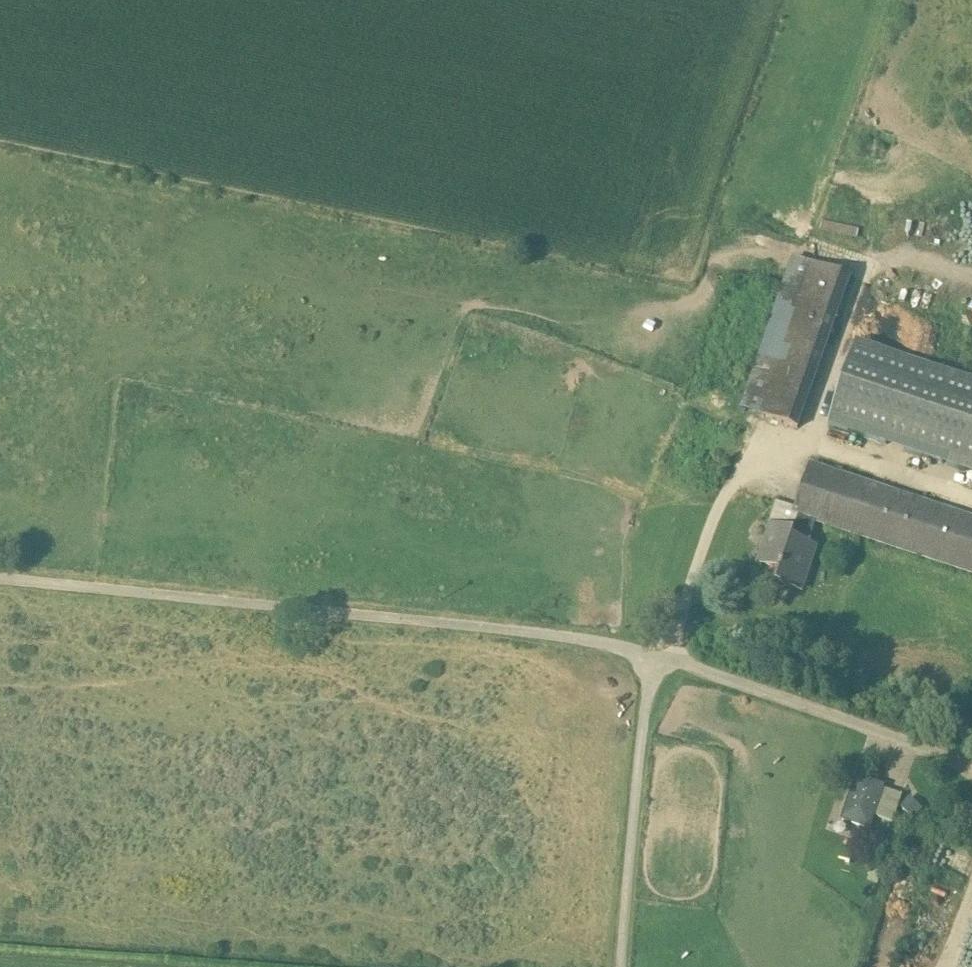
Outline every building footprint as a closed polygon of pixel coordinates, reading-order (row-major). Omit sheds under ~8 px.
[(799,428),(851,277),(793,257),(742,408),(799,428)] [(857,340),(829,423),(971,470),(971,378),(857,340)] [(811,462),(795,507),(776,501),(770,525),(758,561),(782,569),(777,581),(802,589),(816,546),(809,544),(816,523),(874,542),(872,549),(887,554),(891,547),(971,574),(971,515),(811,462)] [(750,578),(768,584),(772,571),(755,565),(750,578)] [(894,822),(903,795),(885,789),(886,786),(856,776),(841,820),(871,831),(876,816),(894,822)]
